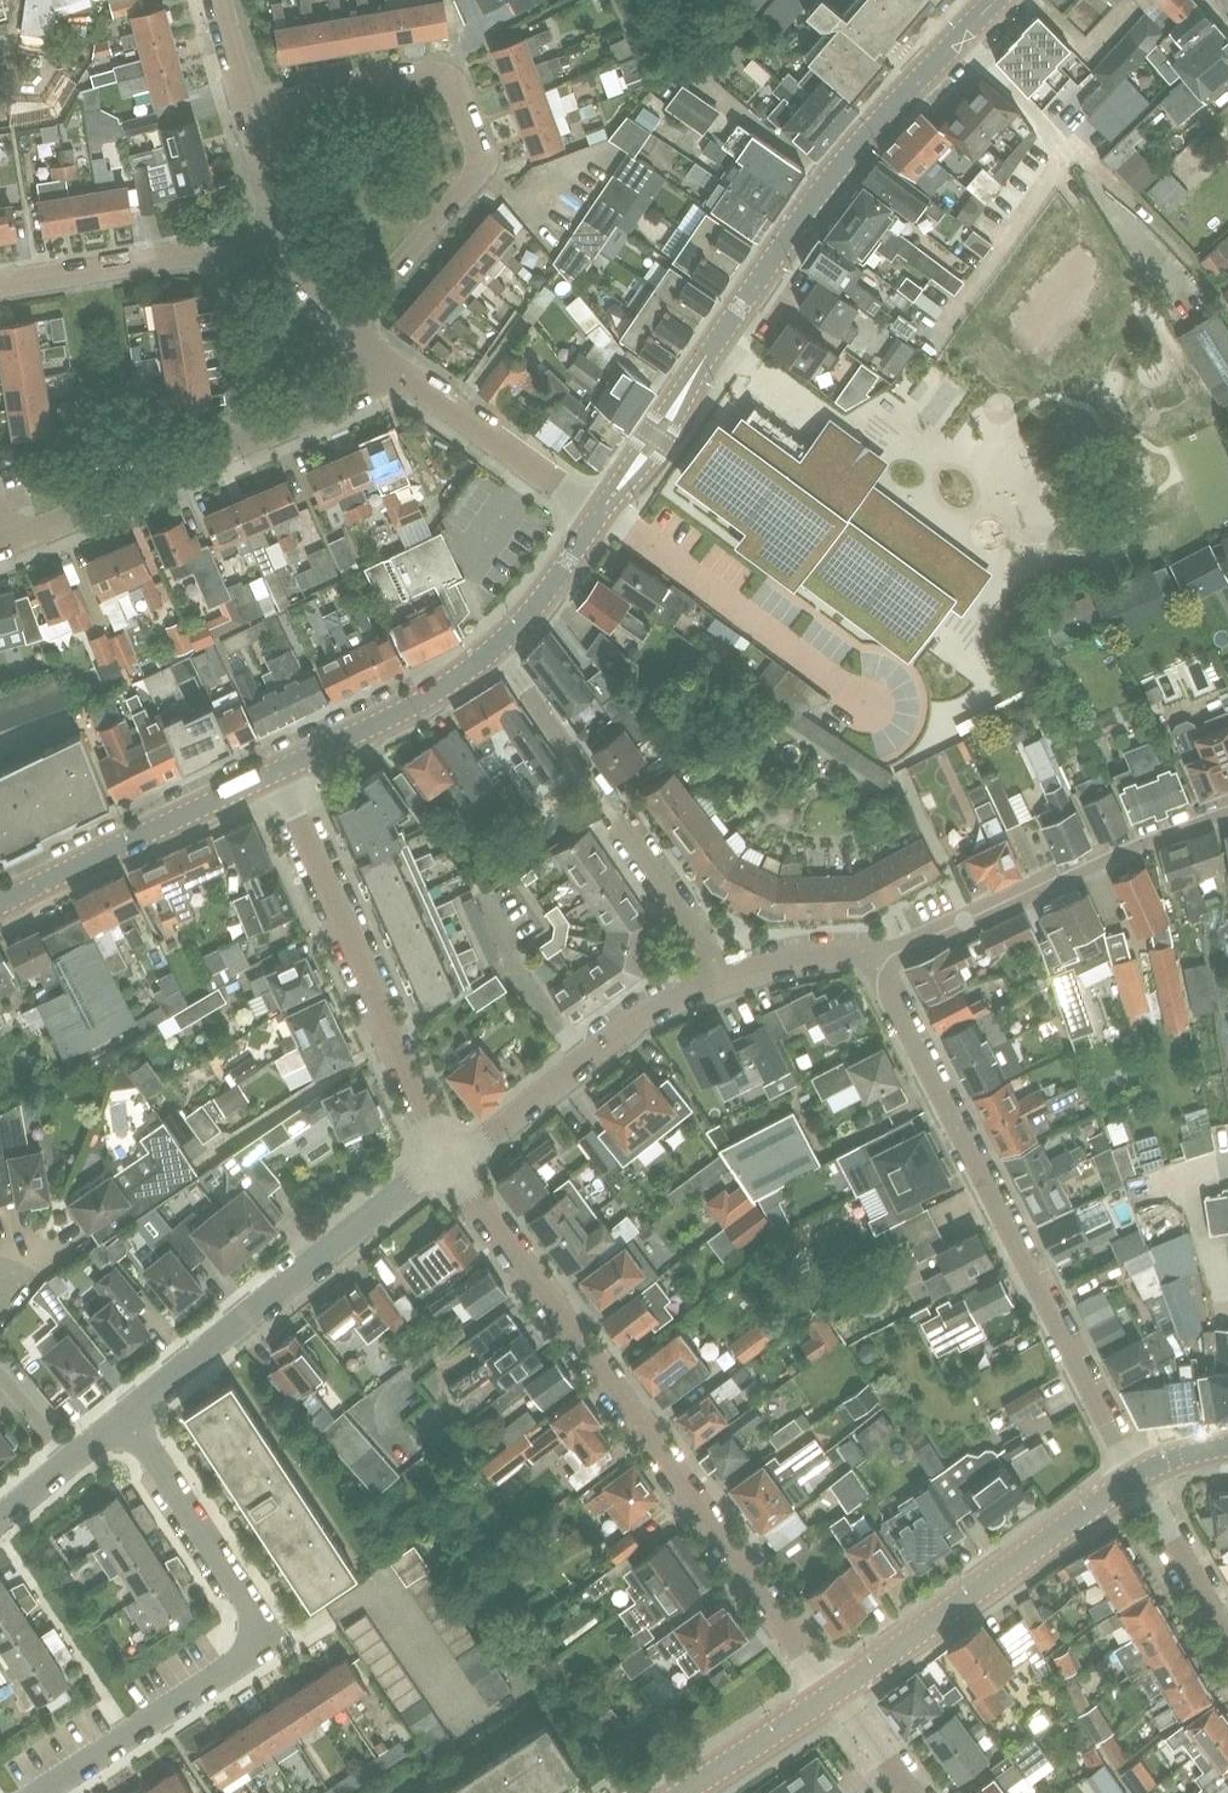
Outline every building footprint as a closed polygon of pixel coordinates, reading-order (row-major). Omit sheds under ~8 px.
[(22,31),(53,36),(56,17),(53,10),(68,5),(70,12),(87,6),(85,0),(26,0),(22,31)] [(110,2),(109,2),(113,16),(142,9),(140,0),(116,0),(110,2)] [(311,0),(300,0),(303,13),(313,11),(311,0)] [(340,0),(329,0),(330,9),(341,7),(340,0)] [(519,11),(537,0),(512,0),(519,11)] [(753,15),(766,0),(736,0),(753,15)] [(759,20),(779,37),(805,7),(797,0),(776,0),(759,20)] [(847,14),(830,0),(816,0),(807,11),(821,23),(831,23),(834,20),(839,24),(809,59),(858,101),(891,62),(881,54),(899,33),(903,36),(933,0),(859,0),(847,14)] [(1118,0),(1051,0),(1086,34),(1118,0)] [(1194,0),(1160,0),(1165,5),(1154,17),(1168,31),(1196,2),(1194,0)] [(311,56),(305,24),(288,27),(284,1),(273,3),(282,61),(311,56)] [(444,1),(415,6),(421,38),(449,33),(444,1)] [(1147,54),(1169,81),(1182,68),(1191,75),(1227,42),(1227,39),(1196,2),(1168,31),(1147,54)] [(421,38),(415,6),(388,10),(393,42),(421,38)] [(132,16),(136,32),(122,35),(125,48),(140,44),(140,45),(172,36),(164,7),(132,16)] [(393,42),(388,10),(360,15),(366,47),(393,42)] [(1147,54),(1168,31),(1154,17),(1148,11),(1093,70),(1102,80),(1113,90),(1126,76),(1147,54)] [(1038,14),(1022,29),(1023,30),(1023,29),(1055,62),(1056,62),(1070,48),(1038,15),(1038,14)] [(366,47),(360,15),(333,19),(338,51),(366,47)] [(338,51),(333,19),(305,24),(311,56),(338,51)] [(535,65),(532,57),(542,53),(539,44),(553,39),(549,29),(494,49),(504,76),(535,65)] [(1023,30),(1008,44),(1009,45),(1010,45),(1042,77),(1043,77),(1055,64),(1057,63),(1056,62),(1055,62),(1023,29),(1023,30)] [(748,51),(726,31),(702,57),(724,77),(748,51)] [(180,64),(172,36),(140,45),(144,59),(114,67),(118,81),(180,64)] [(112,53),(109,39),(95,43),(92,58),(112,53)] [(1196,111),(1227,84),(1227,42),(1191,75),(1186,79),(1158,106),(1177,127),(1196,111)] [(1009,45),(995,59),(997,61),(1027,94),(1028,92),(1042,79),(1044,78),(1043,77),(1042,77),(1010,45),(1009,45)] [(544,90),(541,82),(555,77),(552,70),(575,62),(571,53),(560,57),(559,56),(535,65),(504,76),(513,102),(544,90)] [(644,79),(636,58),(620,64),(628,85),(644,79)] [(188,92),(180,64),(118,81),(122,96),(152,87),(155,100),(188,92)] [(838,131),(860,107),(814,67),(801,82),(790,72),(780,84),(801,102),(803,100),(838,131)] [(983,76),(940,126),(955,140),(975,157),(974,158),(1004,183),(1013,169),(1004,161),(987,146),(1020,109),(1020,108),(983,76)] [(1113,90),(1105,98),(1129,122),(1150,102),(1126,76),(1113,90)] [(1105,98),(1113,90),(1102,80),(1080,103),(1091,113),(1105,98)] [(838,131),(803,100),(801,102),(780,84),(773,92),(784,100),(771,115),(817,156),(838,131)] [(70,94),(51,86),(42,106),(61,114),(70,94)] [(98,86),(82,91),(85,110),(101,108),(98,86)] [(554,117),(544,90),(513,102),(523,128),(554,117)] [(564,144),(560,134),(571,130),(568,123),(597,113),(593,103),(554,117),(523,128),(533,156),(564,144)] [(642,107),(634,119),(651,131),(660,119),(642,107)] [(124,137),(120,121),(119,117),(101,108),(85,110),(90,144),(124,138),(124,137)] [(120,121),(124,137),(163,126),(158,111),(120,121)] [(923,113),(904,134),(936,159),(954,140),(939,127),(923,113)] [(631,119),(625,115),(608,140),(628,153),(628,152),(635,156),(651,132),(653,134),(632,118),(631,119)] [(203,151),(195,120),(163,129),(168,145),(153,149),(157,164),(203,151)] [(788,193),(805,168),(738,122),(722,146),(721,147),(788,193)] [(1028,122),(1018,133),(1024,139),(1033,129),(1028,122)] [(61,139),(58,124),(43,126),(45,141),(61,139)] [(1033,129),(1024,139),(1030,145),(1037,135),(1033,129)] [(936,159),(904,134),(884,155),(917,180),(918,179),(930,189),(937,181),(931,176),(925,171),(936,159)] [(789,194),(788,193),(721,147),(722,146),(711,138),(702,151),(728,168),(721,179),(720,180),(773,216),(774,217),(789,194)] [(1024,139),(1018,146),(1025,152),(1030,145),(1024,139)] [(1018,146),(1011,153),(1019,160),(1025,152),(1018,146)] [(62,150),(64,165),(65,165),(67,178),(80,176),(77,163),(76,148),(62,150)] [(1158,171),(1137,150),(1116,171),(1137,192),(1158,171)] [(212,182),(203,151),(157,164),(150,165),(135,168),(143,212),(159,209),(153,181),(176,175),(181,190),(212,182)] [(634,157),(635,156),(628,152),(628,153),(612,176),(639,194),(654,171),(634,157)] [(1011,153),(1004,161),(1013,169),(1019,160),(1011,153)] [(108,171),(106,158),(91,160),(94,174),(108,171)] [(939,219),(946,209),(879,158),(863,180),(868,183),(913,218),(922,206),(939,219)] [(756,240),(773,216),(720,180),(721,179),(695,161),(687,173),(713,191),(704,204),(756,240)] [(54,180),(67,178),(65,165),(64,165),(52,167),(54,180)] [(1189,191),(1169,170),(1147,191),(1168,212),(1189,191)] [(598,198),(624,216),(639,194),(612,176),(598,198)] [(127,185),(98,190),(103,222),(132,218),(127,185)] [(890,228),(900,215),(864,188),(862,191),(858,190),(853,197),(854,201),(846,212),(899,252),(930,276),(937,265),(923,255),(923,254),(915,248),(917,245),(898,231),(897,233),(890,228)] [(103,222),(98,190),(70,195),(75,227),(103,222)] [(75,227),(70,195),(40,199),(45,232),(75,227)] [(598,198),(583,219),(610,238),(624,216),(598,198)] [(0,206),(0,239),(17,236),(12,204),(0,206)] [(956,217),(967,226),(975,216),(964,207),(956,217)] [(689,236),(735,268),(752,243),(706,211),(689,236)] [(474,234),(506,262),(518,272),(524,265),(512,255),(518,249),(510,242),(517,233),(493,212),(474,234)] [(899,252),(846,212),(838,223),(835,221),(829,229),(830,233),(827,236),(864,264),(879,244),(880,244),(880,252),(893,261),(899,252)] [(610,238),(583,219),(554,262),(575,288),(610,238)] [(984,254),(992,242),(975,229),(967,241),(984,254)] [(515,309),(522,300),(494,276),(506,262),(474,234),(456,255),(480,276),(479,278),(515,309)] [(718,293),(735,268),(689,236),(672,261),(718,293)] [(809,255),(803,263),(862,306),(862,307),(874,315),(884,302),(855,281),(864,269),(824,240),(820,237),(809,252),(809,255)] [(1218,246),(1199,260),(1215,283),(1227,272),(1227,260),(1218,246)] [(479,278),(480,276),(456,255),(438,276),(462,297),(479,278)] [(698,321),(715,297),(669,266),(652,290),(698,321)] [(539,290),(548,280),(541,274),(536,274),(529,282),(539,290)] [(444,318),(462,297),(438,276),(420,297),(444,318)] [(907,276),(898,288),(910,298),(920,285),(907,276)] [(800,307),(851,343),(861,329),(849,321),(860,307),(820,279),(800,307)] [(682,345),(698,321),(652,290),(636,314),(682,345)] [(212,310),(196,313),(193,295),(156,300),(160,329),(198,323),(213,321),(212,310)] [(444,318),(420,297),(401,319),(425,340),(444,318)] [(498,316),(476,297),(468,305),(491,325),(498,316)] [(1222,404),(1227,400),(1227,328),(1218,311),(1179,336),(1222,404)] [(682,345),(636,314),(619,338),(665,370),(682,345)] [(470,328),(458,317),(450,326),(462,337),(470,328)] [(69,318),(41,319),(42,340),(70,339),(69,318)] [(38,347),(33,320),(0,326),(0,354),(38,347)] [(770,348),(809,376),(819,360),(832,370),(841,357),(790,320),(770,348)] [(909,340),(917,328),(906,320),(897,332),(909,340)] [(216,338),(200,340),(198,323),(160,329),(164,356),(202,350),(217,347),(216,338)] [(629,426),(654,389),(651,387),(649,384),(659,369),(627,347),(624,351),(612,336),(610,338),(600,325),(587,334),(597,342),(587,355),(581,350),(568,369),(576,379),(595,394),(594,396),(600,401),(629,426)] [(451,350),(440,340),(433,347),(445,357),(451,350)] [(851,344),(846,353),(872,368),(877,359),(851,344)] [(43,375),(38,347),(0,354),(0,364),(2,363),(5,381),(43,375)] [(220,364),(204,367),(202,350),(164,356),(169,383),(206,377),(222,375),(220,364)] [(525,366),(509,355),(482,393),(505,409),(532,372),(525,367),(525,366)] [(876,374),(860,362),(848,379),(864,391),(876,374)] [(614,448),(629,426),(600,401),(594,409),(569,390),(570,388),(549,367),(543,374),(537,367),(531,373),(556,397),(556,396),(561,400),(562,399),(587,419),(614,448)] [(48,402),(43,375),(5,381),(0,382),(0,392),(6,391),(9,409),(48,402)] [(225,392),(209,394),(206,377),(169,383),(173,410),(226,402),(225,392)] [(587,419),(562,399),(561,400),(555,408),(559,411),(553,418),(575,435),(566,443),(577,456),(585,449),(601,467),(614,448),(587,419)] [(52,430),(48,402),(9,409),(0,410),(0,420),(11,418),(14,437),(52,430)] [(159,419),(158,413),(157,409),(153,405),(144,406),(139,407),(141,422),(159,419)] [(984,573),(865,484),(881,462),(867,451),(870,446),(860,439),(857,444),(831,424),(813,448),(754,405),(731,437),(720,429),(706,448),(705,448),(683,477),(753,529),(742,544),(793,581),(798,573),(906,654),(933,618),(932,617),(945,600),(957,610),(984,573)] [(410,483),(403,467),(404,467),(391,437),(363,448),(376,479),(377,478),(398,527),(423,517),(416,498),(401,504),(394,489),(410,483)] [(376,479),(363,448),(337,460),(362,518),(374,513),(362,485),(376,479)] [(362,518),(337,460),(310,471),(323,502),(336,496),(342,512),(343,512),(349,524),(362,518)] [(288,481),(260,493),(273,523),(290,563),(302,558),(291,532),(293,532),(287,517),(301,511),(288,481)] [(273,523),(260,493),(234,504),(254,549),(253,549),(265,578),(266,577),(277,573),(265,545),(269,543),(262,527),(273,523)] [(254,549),(234,504),(207,516),(224,557),(236,552),(238,550),(243,553),(253,549),(254,549)] [(232,596),(228,586),(210,544),(201,548),(195,535),(189,538),(182,521),(155,533),(168,564),(169,564),(175,578),(195,569),(210,605),(232,596)] [(442,531),(366,568),(410,662),(463,636),(456,622),(468,610),(454,583),(466,577),(465,576),(464,576),(442,531)] [(358,566),(345,535),(329,542),(342,573),(358,566)] [(137,540),(112,550),(126,584),(139,579),(149,602),(160,598),(150,575),(151,574),(137,540)] [(337,573),(325,546),(307,554),(313,566),(295,574),(302,589),(337,573)] [(126,584),(112,550),(87,561),(101,594),(103,594),(117,628),(129,623),(114,589),(126,584)] [(1188,557),(1171,566),(1189,602),(1206,594),(1188,557)] [(630,559),(625,566),(623,565),(620,564),(617,565),(615,567),(613,569),(613,572),(613,575),(614,577),(616,579),(614,583),(651,609),(661,595),(687,613),(697,599),(674,583),(670,588),(667,586),(668,585),(630,559)] [(1168,587),(1160,567),(1095,594),(1103,614),(1168,587)] [(69,612),(77,630),(93,623),(78,587),(72,590),(64,571),(36,583),(52,619),(69,612)] [(277,573),(266,577),(279,609),(290,604),(277,573)] [(244,583),(242,580),(228,586),(232,596),(242,622),(264,613),(258,598),(257,599),(250,581),(244,583)] [(617,619),(644,638),(651,627),(625,608),(630,602),(599,580),(590,593),(584,595),(579,601),(580,606),(579,607),(610,629),(617,619)] [(406,664),(390,630),(380,635),(361,598),(355,601),(347,585),(340,589),(360,629),(383,675),(406,664)] [(29,594),(16,597),(13,589),(0,593),(0,631),(22,625),(27,642),(45,637),(29,594)] [(1066,604),(1075,622),(1082,636),(1103,627),(1091,593),(1066,604)] [(317,665),(334,698),(358,686),(322,616),(324,615),(315,597),(303,603),(330,658),(317,665)] [(1044,613),(1057,647),(1082,636),(1075,622),(1066,604),(1044,613)] [(383,675),(360,629),(346,635),(334,610),(324,615),(322,616),(358,686),(383,675)] [(291,647),(289,647),(284,636),(286,636),(275,612),(262,617),(264,620),(269,632),(278,653),(279,652),(307,710),(329,699),(313,666),(303,672),(291,647)] [(187,631),(183,620),(166,627),(177,654),(194,647),(188,633),(187,631)] [(264,620),(242,630),(248,642),(269,632),(264,620)] [(206,622),(187,631),(188,633),(194,647),(195,651),(215,641),(206,622)] [(523,661),(566,717),(595,694),(602,703),(618,691),(600,668),(585,680),(581,675),(583,673),(549,629),(523,661)] [(248,642),(242,630),(220,640),(226,652),(248,642)] [(117,656),(121,666),(131,662),(137,660),(124,631),(109,637),(117,656)] [(627,658),(601,632),(587,650),(611,681),(621,673),(627,658)] [(117,656),(109,637),(107,638),(105,633),(89,639),(100,664),(117,656)] [(175,654),(172,648),(160,654),(163,660),(175,654)] [(202,677),(216,670),(206,651),(193,656),(199,670),(202,677)] [(307,710),(279,652),(278,653),(267,658),(272,669),(262,674),(269,687),(285,720),(307,710)] [(191,654),(180,659),(188,675),(199,670),(191,654)] [(100,664),(97,665),(107,688),(127,679),(121,666),(117,656),(100,664)] [(188,675),(180,659),(170,663),(178,678),(179,679),(188,675)] [(182,771),(235,745),(215,702),(195,712),(179,679),(178,678),(170,663),(144,676),(160,710),(167,726),(166,726),(179,754),(174,756),(182,771)] [(262,732),(285,720),(269,687),(260,692),(248,667),(234,674),(262,732)] [(812,686),(789,668),(780,679),(803,697),(812,686)] [(57,671),(45,675),(50,687),(62,683),(57,671)] [(45,675),(34,679),(38,691),(50,687),(45,675)] [(34,679),(22,683),(27,695),(38,691),(34,679)] [(561,766),(503,679),(455,709),(456,712),(476,741),(477,741),(486,753),(495,747),(486,734),(503,723),(527,758),(516,766),(531,787),(561,766)] [(22,683),(11,687),(15,699),(27,695),(22,683)] [(4,703),(15,699),(11,687),(0,690),(0,692),(4,703)] [(235,745),(257,734),(235,687),(213,698),(215,702),(235,745)] [(145,788),(165,779),(145,737),(136,741),(124,716),(122,718),(112,696),(103,701),(145,788)] [(145,788),(103,701),(90,707),(100,728),(112,753),(101,759),(118,801),(145,788)] [(592,752),(613,780),(644,757),(633,743),(648,732),(629,705),(598,728),(607,741),(592,752)] [(174,756),(179,754),(166,726),(167,726),(160,710),(149,715),(145,707),(133,712),(145,737),(165,779),(182,771),(174,756)] [(840,737),(800,711),(782,719),(884,787),(893,773),(878,763),(840,737)] [(1227,765),(1227,711),(1208,719),(1211,728),(1199,733),(1194,723),(1188,720),(1177,724),(1175,731),(1199,797),(1227,786),(1227,768),(1227,765)] [(1097,723),(1086,729),(1091,740),(1102,735),(1097,723)] [(1026,736),(1026,731),(1023,726),(1018,724),(1013,726),(1010,730),(1010,735),(1013,740),(1018,741),(1023,740),(1026,736)] [(466,799),(470,804),(496,786),(456,728),(404,763),(426,796),(448,781),(462,802),(466,799)] [(1098,755),(1091,740),(1086,729),(1076,733),(1085,752),(1078,755),(1080,761),(1078,762),(1086,778),(1075,783),(1100,838),(1128,825),(1110,787),(1109,788),(1102,772),(1107,770),(1100,755),(1098,755)] [(6,851),(7,854),(41,837),(40,834),(77,816),(78,820),(110,804),(81,732),(5,769),(8,776),(0,780),(0,854),(6,851)] [(1039,736),(1022,744),(1039,780),(1056,772),(1055,769),(1046,751),(1039,736)] [(1173,763),(1162,768),(1152,740),(1125,750),(1132,767),(1115,773),(1133,822),(1136,821),(1152,815),(1152,816),(1162,812),(1171,808),(1171,807),(1187,801),(1173,763)] [(1052,748),(1046,751),(1055,769),(1061,766),(1052,748)] [(435,818),(402,771),(391,778),(383,767),(361,783),(371,798),(362,804),(359,798),(334,809),(346,836),(353,851),(364,846),(369,856),(402,841),(397,831),(399,831),(393,816),(409,805),(424,826),(435,818)] [(690,792),(674,771),(642,795),(658,817),(690,792)] [(1020,821),(997,774),(984,781),(1006,827),(1020,821)] [(1037,812),(1059,857),(1090,843),(1061,783),(1045,791),(1052,806),(1037,812)] [(983,784),(968,791),(975,806),(990,800),(983,784)] [(706,814),(690,792),(658,817),(675,838),(706,814)] [(986,873),(992,887),(999,884),(1000,885),(1007,882),(1007,880),(1022,873),(1012,851),(1013,850),(990,800),(975,806),(993,843),(967,856),(976,877),(986,873)] [(537,814),(528,801),(514,810),(523,824),(537,814)] [(722,835),(706,814),(675,838),(691,859),(722,835)] [(256,870),(273,862),(253,819),(225,833),(249,892),(263,929),(296,915),(278,875),(261,883),(256,870)] [(531,837),(542,852),(560,842),(550,825),(531,837)] [(1224,868),(1214,829),(1187,839),(1197,877),(1207,904),(1219,899),(1211,877),(1207,878),(1205,874),(1224,868)] [(573,878),(606,855),(592,833),(586,837),(584,833),(555,852),(573,878)] [(195,891),(191,881),(226,866),(214,838),(212,835),(153,860),(178,920),(180,919),(180,920),(196,914),(190,901),(192,900),(195,891)] [(739,856),(722,835),(691,859),(703,875),(704,875),(713,887),(739,856)] [(542,852),(531,837),(527,839),(536,855),(542,852)] [(941,872),(923,837),(899,850),(918,885),(941,872)] [(368,885),(433,856),(431,850),(415,857),(407,839),(402,841),(369,856),(358,861),(368,885)] [(1197,877),(1187,839),(1160,849),(1170,887),(1190,880),(1191,884),(1187,885),(1195,908),(1207,904),(1197,877)] [(918,885),(899,850),(876,862),(895,897),(918,885)] [(590,904),(624,881),(606,855),(573,878),(590,904)] [(379,909),(428,887),(420,868),(436,861),(433,856),(368,885),(379,909)] [(759,866),(739,856),(713,887),(726,893),(726,894),(732,897),(730,903),(739,907),(759,866)] [(167,925),(178,920),(153,860),(129,870),(143,902),(160,895),(165,908),(161,910),(167,925)] [(895,897),(876,862),(853,875),(864,914),(895,897)] [(1142,865),(1112,880),(1138,933),(1150,926),(1155,949),(1164,995),(1171,1028),(1184,1026),(1190,1024),(1182,990),(1179,972),(1174,948),(1163,896),(1158,898),(1142,865)] [(771,915),(780,876),(759,866),(739,907),(748,911),(751,906),(757,909),(757,908),(771,915)] [(537,876),(532,868),(521,876),(526,884),(537,876)] [(132,946),(145,940),(130,910),(141,905),(125,872),(101,884),(118,917),(132,946)] [(805,916),(804,875),(780,876),(771,915),(786,915),(786,916),(805,916)] [(829,915),(828,875),(804,875),(805,916),(829,915)] [(864,914),(853,875),(828,875),(829,915),(864,914)] [(608,930),(642,907),(624,881),(590,904),(608,930)] [(112,968),(124,962),(105,923),(118,917),(101,884),(76,897),(83,912),(112,968)] [(390,932),(455,903),(452,898),(436,905),(428,887),(379,909),(390,932)] [(248,935),(263,929),(249,892),(233,898),(248,935)] [(1061,921),(1044,929),(1057,956),(1061,966),(1082,956),(1085,964),(1091,967),(1101,962),(1106,960),(1107,955),(1102,928),(1086,892),(1055,906),(1061,921)] [(501,958),(473,896),(462,901),(490,963),(501,958)] [(400,956),(449,934),(441,916),(457,909),(455,903),(390,932),(400,956)] [(552,921),(563,914),(557,905),(546,912),(552,921)] [(647,948),(652,921),(642,907),(608,930),(606,941),(647,948)] [(907,967),(925,1002),(961,986),(966,984),(956,963),(989,947),(992,953),(1015,942),(1020,952),(1037,944),(1032,934),(1034,934),(1024,912),(1022,913),(907,967)] [(137,1018),(82,913),(40,934),(38,930),(9,945),(24,974),(38,966),(47,983),(45,984),(51,997),(37,1004),(64,1056),(137,1018)] [(563,914),(552,921),(555,925),(569,923),(563,914)] [(569,923),(555,925),(554,931),(567,934),(569,923)] [(553,937),(565,945),(578,947),(579,941),(566,939),(567,934),(554,931),(553,937)] [(411,980),(476,951),(473,945),(457,952),(449,934),(400,956),(411,980)] [(548,940),(556,951),(565,945),(553,937),(548,940)] [(548,957),(556,951),(548,940),(540,946),(548,957)] [(642,975),(647,948),(606,941),(604,951),(628,985),(642,975)] [(16,985),(10,973),(12,972),(0,951),(0,994),(16,985)] [(422,1004),(471,983),(462,964),(478,957),(476,951),(411,980),(422,1004)] [(628,985),(604,951),(577,970),(600,1004),(628,985)] [(257,994),(263,991),(270,1007),(282,1002),(282,1003),(320,986),(317,981),(321,979),(315,968),(312,969),(305,955),(284,965),(283,963),(268,970),(269,972),(251,980),(257,994)] [(1131,958),(1112,963),(1122,999),(1141,994),(1131,958)] [(1206,962),(1183,967),(1193,1014),(1213,1010),(1206,962)] [(227,966),(202,979),(208,992),(232,977),(227,966)] [(600,1004),(577,970),(549,989),(573,1023),(600,1004)] [(1073,971),(1051,979),(1075,1049),(1091,1044),(1088,1031),(1093,1029),(1085,1007),(1074,974),(1073,971)] [(507,989),(496,973),(465,994),(477,1010),(507,989)] [(842,990),(827,998),(824,991),(815,996),(811,989),(791,999),(802,1019),(805,1018),(808,1023),(818,1018),(828,1039),(833,1040),(847,1033),(848,1028),(846,1024),(865,1014),(851,986),(849,987),(844,986),(842,990)] [(973,1013),(975,1017),(990,1010),(983,996),(969,1003),(961,986),(925,1002),(939,1030),(973,1013)] [(189,1005),(188,1004),(173,1013),(181,1027),(227,1000),(219,987),(189,1005)] [(173,1013),(188,1004),(180,988),(167,996),(162,988),(154,992),(167,1016),(173,1013)] [(337,1026),(330,1011),(332,1008),(329,1001),(325,1000),(323,996),(286,1014),(294,1032),(279,1039),(284,1051),(337,1026)] [(790,1032),(777,1005),(763,1012),(776,1039),(790,1032)] [(1003,1040),(996,1025),(1000,1023),(994,1011),(941,1035),(956,1064),(990,1048),(989,1047),(1003,1040)] [(1049,1021),(1039,1026),(1045,1037),(1054,1032),(1049,1021)] [(785,1071),(763,1025),(730,1042),(721,1023),(693,1037),(704,1059),(693,1065),(703,1083),(728,1071),(738,1093),(785,1071)] [(351,1056),(349,1052),(351,1049),(348,1041),(344,1041),(337,1026),(284,1051),(285,1052),(275,1058),(282,1072),(307,1060),(313,1073),(351,1056)] [(450,1073),(481,1112),(499,1098),(496,1094),(506,1086),(507,1082),(503,1077),(505,1076),(480,1045),(479,1046),(470,1035),(456,1047),(465,1057),(464,1058),(466,1061),(450,1073)] [(1017,1070),(1003,1040),(989,1047),(990,1048),(956,1064),(970,1092),(1003,1076),(1017,1070)] [(847,1059),(812,1077),(822,1096),(826,1094),(834,1110),(864,1095),(866,1098),(899,1081),(882,1048),(850,1064),(847,1059)] [(111,1050),(100,1059),(100,1064),(106,1068),(115,1068),(118,1059),(111,1050)] [(260,1069),(251,1056),(229,1069),(237,1083),(260,1069)] [(792,1069),(766,1083),(772,1095),(798,1082),(792,1069)] [(620,1089),(658,1137),(693,1109),(675,1087),(664,1096),(644,1071),(640,1074),(637,1070),(621,1082),(624,1086),(620,1089)] [(149,1071),(134,1082),(145,1096),(159,1086),(149,1071)] [(323,1095),(321,1091),(234,1150),(245,1163),(328,1107),(342,1141),(360,1133),(361,1126),(380,1118),(365,1085),(358,1088),(353,1077),(345,1081),(346,1083),(330,1090),(331,1092),(323,1095)] [(973,1098),(987,1126),(1043,1098),(1038,1089),(1016,1099),(1007,1081),(973,1098)] [(1048,1082),(1039,1086),(1044,1095),(1053,1091),(1048,1082)] [(1053,1127),(1047,1115),(1080,1099),(1074,1084),(1043,1098),(987,1126),(1001,1153),(1042,1135),(1041,1133),(1053,1127)] [(623,1164),(658,1137),(620,1089),(616,1093),(613,1089),(597,1101),(600,1105),(597,1108),(617,1133),(605,1142),(623,1164)] [(225,1090),(214,1097),(224,1115),(236,1108),(225,1090)] [(184,1117),(195,1131),(204,1142),(221,1129),(202,1104),(184,1117)] [(42,1149),(21,1153),(18,1134),(24,1133),(20,1112),(16,1113),(15,1105),(0,1114),(0,1179),(14,1176),(19,1203),(51,1198),(42,1149)] [(780,1185),(825,1160),(797,1107),(720,1148),(724,1154),(732,1166),(733,1166),(755,1199),(759,1197),(780,1185)] [(195,1131),(184,1117),(178,1108),(163,1119),(180,1142),(195,1131)] [(135,1219),(177,1191),(198,1176),(163,1122),(141,1137),(161,1166),(124,1191),(112,1174),(71,1201),(72,1203),(68,1206),(78,1221),(82,1218),(90,1229),(125,1204),(135,1219)] [(860,1144),(837,1155),(857,1194),(876,1184),(936,1154),(934,1150),(939,1148),(930,1130),(925,1133),(923,1128),(892,1144),(886,1131),(860,1144)] [(1215,1149),(1210,1132),(1181,1140),(1186,1157),(1215,1149)] [(1103,1133),(1089,1140),(1096,1153),(1097,1152),(1109,1146),(1103,1133)] [(514,1205),(517,1209),(547,1187),(534,1169),(558,1151),(549,1138),(525,1157),(522,1154),(509,1164),(513,1169),(497,1181),(514,1205)] [(1164,1161),(1157,1140),(1139,1146),(1146,1167),(1164,1161)] [(1020,1189),(1077,1162),(1087,1157),(1080,1144),(1049,1159),(1040,1142),(1004,1158),(1020,1189)] [(1125,1144),(1112,1149),(1122,1177),(1135,1172),(1125,1144)] [(607,1176),(621,1166),(606,1146),(592,1156),(607,1176)] [(258,1204),(270,1194),(245,1163),(234,1150),(221,1159),(228,1170),(229,1187),(236,1194),(218,1208),(250,1248),(277,1226),(258,1204)] [(1110,1150),(1096,1157),(1101,1171),(1116,1166),(1110,1150)] [(724,1154),(711,1163),(720,1175),(732,1166),(724,1154)] [(876,1184),(857,1194),(876,1234),(886,1229),(899,1222),(925,1209),(918,1196),(949,1180),(947,1176),(952,1173),(943,1156),(938,1158),(936,1154),(876,1184)] [(1071,1202),(1065,1191),(1060,1180),(1081,1170),(1077,1162),(1020,1189),(1035,1218),(1071,1202)] [(594,1211),(569,1177),(553,1189),(560,1198),(532,1218),(550,1244),(578,1223),(594,1211)] [(691,1177),(682,1183),(691,1196),(700,1189),(691,1177)] [(756,1202),(743,1185),(726,1198),(730,1203),(717,1214),(726,1226),(756,1202)] [(780,1185),(759,1197),(766,1208),(777,1230),(792,1222),(780,1200),(787,1197),(780,1185)] [(1222,1188),(1223,1194),(1203,1197),(1210,1234),(1227,1231),(1227,1187),(1222,1188)] [(741,1246),(772,1222),(759,1205),(757,1202),(726,1226),(741,1246)] [(937,1206),(943,1234),(959,1231),(953,1202),(937,1206)] [(928,1207),(886,1229),(894,1245),(908,1238),(912,1246),(941,1231),(928,1207)] [(250,1248),(218,1208),(203,1221),(194,1210),(173,1227),(196,1255),(207,1246),(225,1268),(250,1248)] [(1040,1228),(1053,1254),(1069,1246),(1072,1253),(1117,1231),(1110,1217),(1084,1230),(1075,1210),(1040,1228)] [(611,1237),(620,1246),(639,1229),(630,1219),(612,1235),(594,1211),(578,1223),(550,1244),(569,1269),(597,1248),(611,1237)] [(477,1250),(456,1223),(412,1256),(432,1283),(477,1250)] [(185,1264),(196,1255),(173,1227),(152,1244),(161,1255),(145,1269),(177,1308),(203,1286),(185,1264)] [(1180,1337),(1182,1337),(1203,1327),(1185,1275),(1199,1271),(1187,1229),(1147,1246),(1153,1263),(1163,1291),(1170,1311),(1180,1337)] [(944,1270),(925,1280),(934,1298),(974,1277),(971,1271),(988,1262),(985,1258),(981,1250),(986,1248),(979,1235),(975,1237),(974,1235),(973,1233),(948,1246),(935,1253),(944,1270)] [(1143,1247),(1136,1233),(1114,1243),(1120,1257),(1143,1247)] [(120,1236),(108,1246),(118,1258),(126,1252),(127,1245),(120,1236)] [(579,1283),(590,1298),(594,1295),(600,1303),(633,1279),(642,1290),(657,1279),(660,1276),(632,1239),(581,1277),(583,1280),(579,1283)] [(89,1252),(104,1270),(118,1258),(108,1246),(103,1240),(89,1252)] [(1153,1296),(1163,1291),(1153,1263),(1131,1273),(1143,1298),(1152,1294),(1153,1296)] [(476,1315),(507,1293),(486,1264),(431,1305),(438,1315),(463,1297),(476,1315)] [(144,1303),(115,1267),(97,1282),(106,1294),(103,1297),(107,1302),(91,1315),(122,1353),(149,1331),(133,1312),(144,1303)] [(62,1275),(49,1283),(59,1297),(72,1289),(62,1275)] [(941,1312),(920,1323),(937,1355),(957,1345),(959,1348),(986,1334),(978,1320),(1011,1302),(997,1275),(963,1292),(966,1297),(940,1310),(941,1312)] [(656,1329),(675,1315),(666,1303),(672,1298),(657,1279),(642,1290),(604,1318),(622,1342),(636,1331),(640,1335),(653,1325),(656,1329)] [(403,1312),(381,1280),(366,1292),(358,1281),(332,1301),(328,1301),(323,1303),(320,1307),(320,1312),(316,1314),(334,1337),(336,1335),(340,1338),(345,1338),(349,1336),(352,1333),(352,1328),(351,1323),(374,1305),(389,1323),(403,1312)] [(1077,1302),(1101,1350),(1127,1337),(1103,1289),(1077,1302)] [(466,1337),(481,1359),(445,1385),(454,1398),(487,1375),(498,1390),(540,1360),(506,1310),(466,1337)] [(94,1339),(71,1311),(51,1328),(60,1339),(44,1352),(75,1391),(100,1370),(83,1348),(94,1339)] [(840,1341),(819,1312),(802,1323),(811,1336),(800,1343),(811,1360),(840,1341)] [(777,1336),(763,1318),(730,1343),(743,1361),(777,1336)] [(1200,1416),(1193,1376),(1198,1375),(1197,1372),(1199,1372),(1196,1356),(1190,1357),(1186,1346),(1182,1337),(1180,1337),(1171,1342),(1163,1326),(1144,1336),(1165,1378),(1170,1419),(1200,1416)] [(1199,1372),(1197,1372),(1198,1375),(1205,1416),(1227,1413),(1227,1353),(1227,1352),(1227,1351),(1227,1327),(1215,1329),(1202,1330),(1204,1351),(1218,1350),(1220,1370),(1199,1372)] [(663,1407),(710,1371),(678,1328),(631,1364),(663,1407)] [(282,1362),(267,1374),(287,1395),(321,1431),(336,1417),(312,1386),(327,1373),(319,1363),(319,1358),(319,1353),(316,1348),(312,1345),(308,1343),(302,1342),(294,1332),(272,1350),(282,1362)] [(1165,1378),(1144,1336),(1104,1356),(1118,1383),(1152,1366),(1154,1380),(1165,1378)] [(864,1342),(860,1349),(860,1356),(866,1359),(873,1357),(877,1350),(875,1344),(870,1340),(864,1342)] [(531,1388),(544,1406),(574,1384),(553,1356),(499,1396),(506,1406),(531,1388)] [(1152,1366),(1118,1383),(1136,1419),(1143,1423),(1170,1419),(1165,1378),(1154,1380),(1152,1366)] [(744,1390),(737,1381),(734,1377),(710,1394),(680,1417),(689,1429),(686,1433),(691,1440),(696,1439),(699,1442),(729,1420),(727,1418),(740,1408),(732,1399),(744,1390)] [(209,1397),(186,1412),(228,1476),(274,1446),(232,1382),(222,1389),(209,1397)] [(881,1399),(869,1382),(843,1400),(855,1417),(881,1399)] [(1047,1400),(1037,1384),(1004,1404),(1014,1420),(1047,1400)] [(590,1459),(611,1443),(598,1426),(603,1423),(580,1393),(549,1416),(554,1424),(532,1441),(525,1432),(508,1445),(481,1465),(492,1479),(522,1457),(520,1454),(526,1450),(534,1461),(553,1446),(560,1455),(574,1444),(587,1461),(569,1474),(578,1486),(598,1470),(590,1459)] [(718,1470),(724,1478),(751,1458),(737,1439),(756,1424),(755,1423),(763,1416),(756,1406),(728,1427),(731,1432),(701,1455),(704,1459),(703,1462),(709,1469),(711,1470),(714,1473),(718,1470)] [(508,1445),(525,1432),(538,1422),(528,1409),(498,1432),(508,1445)] [(331,1443),(355,1423),(345,1411),(322,1432),(331,1443)] [(803,1429),(794,1417),(769,1435),(777,1447),(803,1429)] [(364,1434),(355,1423),(331,1443),(341,1454),(364,1434)] [(15,1446),(19,1443),(8,1429),(3,1433),(0,1428),(0,1461),(16,1448),(15,1446)] [(1026,1445),(1018,1432),(1016,1433),(1004,1439),(1012,1454),(1026,1445)] [(351,1465),(374,1445),(364,1434),(341,1454),(351,1465)] [(742,1500),(749,1509),(821,1457),(826,1453),(817,1439),(788,1460),(790,1463),(784,1467),(777,1458),(766,1466),(765,1465),(734,1488),(735,1490),(732,1492),(739,1502),(742,1500)] [(1002,1508),(1025,1491),(1003,1461),(1009,1457),(1004,1448),(997,1453),(992,1450),(986,1449),(979,1455),(967,1451),(945,1467),(929,1441),(915,1450),(931,1475),(949,1505),(966,1494),(985,1520),(986,1520),(987,1522),(992,1525),(998,1523),(1002,1520),(1005,1515),(1003,1509),(1002,1508)] [(1042,1441),(1011,1459),(1022,1476),(1052,1457),(1042,1441)] [(384,1456),(374,1445),(351,1465),(360,1476),(384,1456)] [(269,1539),(316,1509),(274,1446),(228,1476),(269,1539)] [(400,1475),(384,1456),(360,1476),(377,1495),(400,1475)] [(821,1457),(749,1509),(756,1519),(753,1521),(760,1530),(763,1528),(810,1494),(802,1482),(827,1464),(821,1457)] [(649,1509),(646,1505),(657,1497),(634,1466),(619,1477),(617,1474),(603,1485),(605,1487),(585,1501),(594,1513),(605,1504),(622,1527),(627,1523),(628,1524),(649,1509)] [(870,1494),(850,1468),(829,1485),(849,1510),(870,1494)] [(963,1528),(958,1519),(949,1505),(931,1475),(911,1487),(925,1510),(892,1530),(917,1570),(934,1559),(933,1557),(951,1546),(946,1539),(963,1528)] [(1211,1494),(1214,1516),(1200,1517),(1209,1534),(1216,1533),(1218,1547),(1227,1545),(1227,1491),(1211,1494)] [(89,1515),(106,1542),(151,1513),(144,1502),(132,1508),(136,1517),(132,1520),(117,1496),(89,1515)] [(464,1512),(451,1496),(426,1515),(439,1532),(464,1512)] [(311,1603),(358,1573),(316,1509),(269,1539),(311,1603)] [(124,1568),(152,1550),(137,1527),(142,1524),(149,1532),(158,1523),(151,1513),(106,1542),(91,1552),(108,1579),(124,1568)] [(871,1585),(873,1583),(876,1589),(888,1581),(894,1583),(898,1580),(899,1574),(903,1572),(893,1557),(894,1556),(875,1527),(861,1537),(845,1513),(830,1523),(847,1549),(848,1548),(854,1556),(852,1557),(871,1585)] [(88,1523),(66,1536),(74,1550),(96,1537),(88,1523)] [(607,1549),(618,1562),(641,1544),(631,1531),(607,1549)] [(637,1600),(696,1557),(678,1533),(635,1566),(624,1574),(631,1584),(627,1587),(637,1600)] [(810,1547),(800,1534),(782,1545),(792,1558),(810,1547)] [(1092,1564),(1101,1579),(1134,1560),(1132,1557),(1134,1553),(1130,1546),(1125,1546),(1124,1544),(1121,1546),(1115,1536),(1066,1564),(1073,1575),(1092,1564)] [(400,1572),(424,1556),(416,1544),(392,1560),(400,1572)] [(782,1547),(771,1554),(780,1566),(790,1559),(782,1547)] [(170,1570),(166,1572),(152,1550),(124,1568),(141,1595),(186,1565),(179,1554),(166,1560),(170,1570)] [(432,1568),(424,1556),(400,1572),(408,1584),(430,1569),(432,1568)] [(671,1613),(714,1581),(696,1557),(637,1600),(620,1612),(634,1631),(614,1645),(623,1657),(655,1634),(650,1627),(655,1623),(670,1612),(671,1613)] [(1135,1562),(1134,1560),(1101,1579),(1111,1596),(1091,1607),(1096,1618),(1146,1589),(1140,1579),(1143,1577),(1142,1575),(1144,1570),(1139,1562),(1135,1562)] [(841,1571),(807,1595),(832,1633),(866,1609),(858,1598),(870,1590),(852,1564),(842,1572),(841,1571)] [(141,1595),(159,1622),(187,1603),(172,1581),(176,1579),(183,1585),(193,1575),(186,1565),(141,1595)] [(55,1574),(62,1584),(68,1580),(72,1577),(66,1567),(55,1574)] [(417,1596),(439,1581),(430,1569),(408,1584),(417,1596)] [(616,1582),(608,1571),(587,1586),(595,1597),(616,1582)] [(31,1591),(24,1581),(12,1586),(16,1595),(12,1597),(0,1580),(0,1612),(31,1591)] [(447,1593),(439,1581),(417,1596),(425,1608),(447,1593)] [(32,1628),(18,1607),(22,1604),(29,1611),(38,1601),(31,1591),(0,1612),(0,1640),(4,1646),(4,1647),(32,1628)] [(433,1620),(455,1605),(447,1593),(425,1608),(433,1620)] [(1148,1594),(1099,1622),(1105,1633),(1125,1621),(1134,1638),(1167,1618),(1165,1614),(1167,1610),(1163,1604),(1159,1603),(1157,1601),(1153,1604),(1148,1594)] [(1031,1628),(1044,1618),(1043,1617),(1050,1614),(1044,1603),(1037,1606),(1032,1596),(1018,1604),(1031,1628)] [(666,1656),(673,1651),(689,1672),(704,1662),(744,1633),(742,1630),(744,1626),(738,1618),(734,1619),(723,1604),(706,1616),(699,1608),(646,1647),(650,1654),(660,1647),(666,1656)] [(463,1617),(455,1605),(433,1620),(441,1632),(463,1617)] [(376,1624),(368,1612),(346,1627),(354,1639),(376,1624)] [(449,1644),(471,1629),(463,1617),(441,1632),(449,1644)] [(1044,1618),(1031,1628),(1032,1629),(1042,1648),(1056,1640),(1044,1618)] [(1168,1620),(1167,1618),(1134,1638),(1143,1653),(1124,1664),(1130,1675),(1179,1646),(1173,1637),(1177,1635),(1175,1632),(1177,1628),(1173,1620),(1168,1620)] [(1015,1667),(1029,1656),(1044,1683),(1057,1676),(1042,1648),(1032,1629),(1011,1644),(1007,1639),(999,1645),(983,1623),(948,1648),(980,1692),(973,1698),(988,1718),(1004,1706),(990,1686),(997,1680),(1015,1667)] [(362,1651),(384,1636),(376,1624),(354,1639),(362,1651)] [(46,1649),(32,1628),(4,1647),(4,1646),(0,1648),(0,1672),(7,1683),(66,1643),(59,1633),(47,1638),(50,1646),(46,1649)] [(480,1641),(471,1629),(449,1644),(458,1656),(480,1641)] [(392,1648),(384,1636),(362,1651),(370,1663),(392,1648)] [(466,1668),(490,1652),(482,1640),(480,1641),(458,1656),(466,1668)] [(61,1686),(68,1681),(53,1658),(57,1655),(64,1663),(73,1654),(66,1643),(7,1683),(16,1696),(14,1702),(19,1708),(25,1710),(42,1698),(50,1710),(69,1697),(61,1686)] [(1072,1647),(1071,1644),(1067,1650),(1054,1656),(1064,1676),(1082,1667),(1072,1647)] [(1164,1689),(1197,1670),(1196,1667),(1198,1663),(1194,1656),(1189,1655),(1188,1654),(1184,1655),(1179,1646),(1130,1675),(1135,1685),(1142,1681),(1151,1697),(1164,1689)] [(378,1674),(400,1660),(392,1648),(370,1663),(378,1674)] [(498,1664),(490,1652),(466,1668),(474,1680),(498,1664)] [(342,1704),(367,1687),(347,1657),(322,1673),(342,1704)] [(408,1671),(400,1660),(378,1674),(386,1686),(408,1671)] [(482,1692),(506,1676),(498,1664),(474,1680),(482,1692)] [(1199,1672),(1197,1670),(1164,1689),(1172,1705),(1153,1716),(1160,1727),(1209,1698),(1203,1689),(1207,1687),(1205,1683),(1207,1679),(1203,1672),(1199,1672)] [(394,1698),(416,1683),(408,1671),(386,1686),(394,1698)] [(318,1719),(342,1704),(322,1673),(298,1689),(318,1719)] [(907,1737),(943,1710),(964,1694),(957,1685),(943,1695),(935,1684),(927,1689),(917,1674),(897,1689),(896,1686),(886,1694),(887,1696),(885,1697),(883,1705),(885,1707),(883,1708),(899,1730),(901,1729),(907,1737)] [(515,1688),(506,1676),(482,1692),(491,1704),(515,1688)] [(1082,1716),(1093,1706),(1076,1679),(1064,1686),(1082,1716)] [(424,1695),(416,1683),(394,1698),(403,1710),(424,1695)] [(294,1735),(318,1719),(298,1689),(274,1705),(294,1735)] [(412,1723),(434,1708),(424,1695),(403,1710),(412,1723)] [(1227,1731),(1227,1713),(1223,1713),(1222,1711),(1219,1713),(1211,1704),(1169,1736),(1176,1747),(1185,1740),(1196,1756),(1205,1749),(1227,1731)] [(270,1751),(294,1735),(274,1705),(250,1721),(270,1751)] [(1100,1742),(1101,1743),(1110,1734),(1093,1706),(1082,1716),(1098,1743),(1100,1742)] [(434,1708),(412,1723),(420,1736),(443,1721),(434,1708)] [(972,1736),(968,1731),(959,1719),(965,1715),(961,1710),(955,1714),(955,1713),(927,1734),(928,1735),(929,1735),(944,1756),(972,1736)] [(380,1754),(388,1766),(413,1749),(405,1738),(389,1748),(368,1715),(359,1722),(380,1754)] [(601,1715),(589,1723),(606,1742),(616,1736),(601,1715)] [(976,1726),(982,1735),(989,1729),(983,1720),(976,1726)] [(270,1751),(250,1721),(226,1737),(246,1767),(252,1776),(265,1767),(260,1758),(270,1751)] [(419,1737),(427,1749),(451,1733),(443,1721),(420,1736),(419,1737)] [(484,1765),(502,1792),(542,1792),(578,1769),(548,1723),(484,1765)] [(988,1758),(993,1754),(989,1748),(984,1752),(975,1740),(982,1735),(976,1726),(968,1731),(972,1736),(944,1756),(960,1777),(959,1777),(960,1779),(988,1758)] [(1227,1768),(1227,1731),(1205,1749),(1196,1756),(1206,1769),(1197,1776),(1204,1786),(1227,1768)] [(1112,1732),(1110,1734),(1101,1743),(1116,1766),(1129,1757),(1112,1732)] [(458,1744),(451,1733),(427,1749),(434,1761),(458,1744)] [(246,1767),(226,1737),(201,1753),(227,1792),(252,1776),(246,1767)] [(1053,1759),(1037,1737),(1035,1738),(1013,1754),(995,1767),(1000,1773),(973,1792),(1009,1792),(1011,1791),(1053,1759)] [(1096,1746),(1083,1754),(1092,1769),(1105,1761),(1096,1746)] [(380,1754),(354,1771),(362,1783),(388,1766),(380,1754)] [(773,1792),(837,1792),(841,1790),(822,1764),(822,1760),(818,1759),(817,1758),(785,1782),(786,1783),(773,1792)] [(1105,1762),(1087,1774),(1096,1788),(1114,1775),(1105,1762)] [(484,1765),(442,1792),(502,1792),(484,1765)] [(1158,1791),(1145,1766),(1124,1776),(1133,1792),(1154,1792),(1158,1791)] [(1204,1786),(1194,1792),(1214,1792),(1227,1783),(1227,1768),(1204,1786)] [(177,1769),(152,1785),(157,1792),(193,1792),(177,1769)] [(330,1787),(334,1792),(347,1792),(362,1783),(354,1771),(330,1787)] [(152,1785),(140,1792),(157,1792),(152,1785)]
